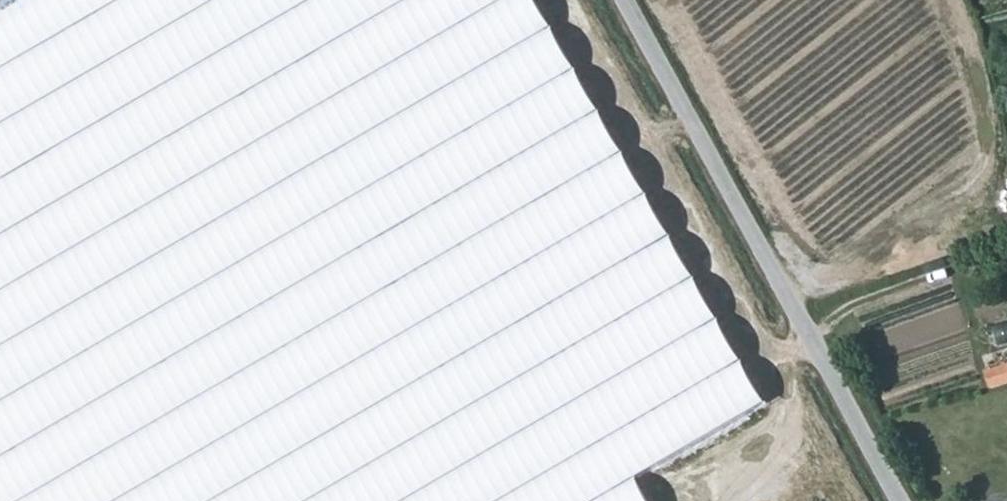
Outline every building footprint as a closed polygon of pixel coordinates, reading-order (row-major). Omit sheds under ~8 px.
[(0,13),(0,500),(650,500),(638,481),(769,405),(536,0),(22,0),(0,13)] [(1006,388),(1006,370),(995,374),(999,390),(1006,388)]
